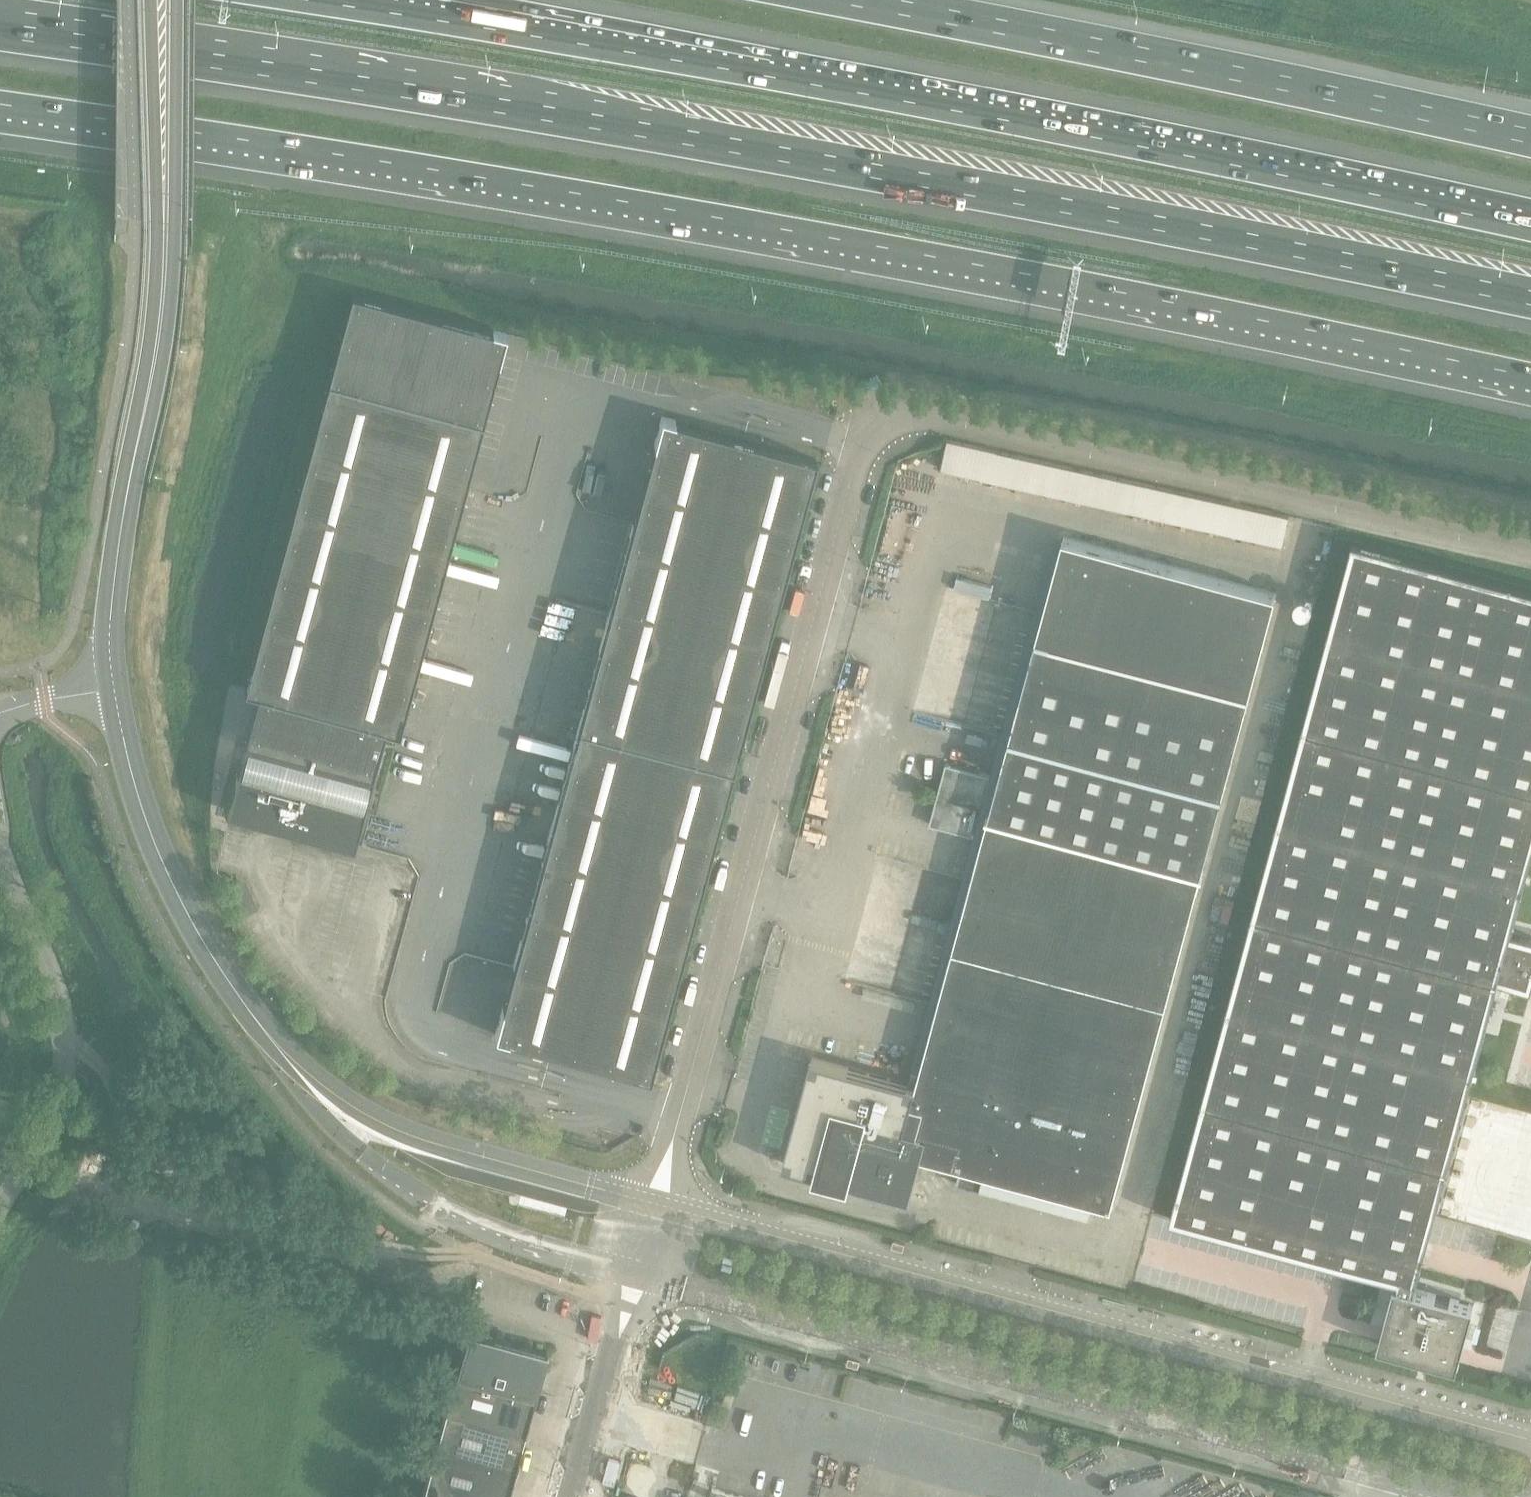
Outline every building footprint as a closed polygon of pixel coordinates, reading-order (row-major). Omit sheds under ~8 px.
[(259,692),(228,810),(354,844),(373,774),(386,726),(400,730),(408,701),(507,334),(352,292),(246,686),(245,688),(259,692)] [(817,459),(662,417),(496,1035),(650,1076),(816,460),(817,459)] [(1000,776),(947,762),(930,823),(983,838),(916,1085),(905,1127),(928,1133),(922,1156),(961,1167),(957,1184),(1090,1219),(1094,1203),(1112,1207),(1277,593),(1064,536),(1000,776)] [(1465,1339),(1474,1305),(1415,1289),(1498,981),(1530,989),(1530,938),(1512,933),(1530,860),(1530,588),(1354,541),(1171,1218),(1399,1280),(1398,1284),(1395,1284),(1379,1344),(1458,1366),(1465,1339)] [(916,1085),(813,1057),(784,1163),(846,1181),(864,1116),(884,1121),(905,1127),(916,1085)] [(884,1121),(864,1116),(846,1181),(867,1186),(884,1121)] [(905,1127),(884,1121),(867,1186),(888,1192),(905,1127)] [(922,1156),(928,1133),(905,1127),(888,1192),(911,1198),(922,1156)] [(456,1312),(453,1322),(463,1325),(466,1315),(456,1312)] [(538,1394),(550,1351),(470,1330),(459,1372),(538,1394)] [(538,1394),(459,1372),(447,1414),(527,1436),(538,1394)] [(527,1436),(447,1414),(435,1457),(515,1479),(527,1436)] [(435,1457),(424,1496),(510,1496),(515,1479),(435,1457)]
